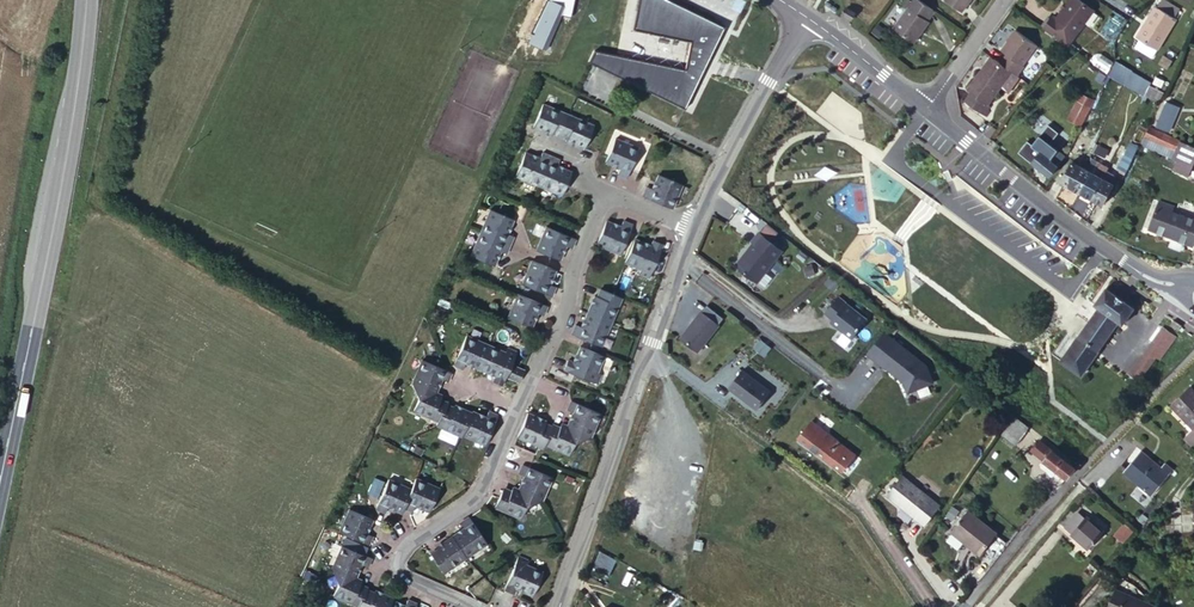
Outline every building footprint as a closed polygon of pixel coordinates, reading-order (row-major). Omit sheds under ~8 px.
[(548,0),(528,41),(542,48),(562,7),(548,0)] [(664,0),(634,0),(628,30),(685,42),(679,70),(590,51),(584,62),(680,109),(719,27),(664,0)] [(926,0),(919,0),(899,25),(919,41),(936,19),(934,17),(940,9),(926,0)] [(967,9),(973,0),(954,0),(967,9)] [(1052,23),(1074,40),(1101,7),(1092,0),(1071,0),(1052,23)] [(1176,0),(1164,0),(1162,3),(1160,2),(1150,20),(1153,21),(1145,34),(1163,45),(1181,14),(1179,13),(1184,5),(1176,0)] [(837,10),(833,15),(840,21),(844,15),(837,10)] [(1014,68),(1019,72),(1027,61),(1025,59),(1039,40),(1020,27),(1006,46),(1010,50),(1003,60),(1014,68)] [(1163,45),(1145,34),(1140,44),(1157,54),(1163,45)] [(1003,60),(997,56),(986,71),(983,69),(970,87),(973,90),(967,98),(984,110),(1014,68),(1003,60)] [(1132,72),(1124,86),(1144,97),(1151,83),(1132,72)] [(1176,93),(1163,117),(1173,123),(1187,99),(1176,93)] [(1082,95),(1069,117),(1081,124),(1094,102),(1082,95)] [(595,126),(546,103),(536,127),(553,134),(554,132),(569,139),(568,141),(585,148),(595,126)] [(988,104),(984,110),(989,114),(993,108),(988,104)] [(1152,117),(1146,128),(1179,145),(1169,162),(1182,169),(1193,148),(1193,139),(1152,117)] [(1087,130),(1075,150),(1084,156),(1096,135),(1087,130)] [(1027,143),(1037,149),(1030,160),(1048,172),(1056,161),(1055,160),(1062,150),(1035,132),(1027,143)] [(639,146),(617,137),(607,159),(621,165),(618,171),(627,175),(639,146)] [(1097,141),(1090,152),(1104,160),(1107,154),(1102,150),(1105,146),(1097,141)] [(533,164),(520,159),(510,181),(555,200),(564,177),(551,172),(553,166),(536,158),(533,164)] [(1062,181),(1076,188),(1088,168),(1088,165),(1075,158),(1062,181)] [(1118,170),(1123,173),(1130,160),(1125,158),(1118,170)] [(1088,168),(1076,188),(1091,196),(1103,173),(1099,171),(1101,166),(1095,163),(1093,167),(1088,165),(1088,168)] [(1103,173),(1091,196),(1101,202),(1114,179),(1103,173)] [(683,188),(661,178),(654,192),(649,190),(645,198),(673,210),(683,188)] [(1152,204),(1145,225),(1169,234),(1177,213),(1152,204)] [(1177,213),(1169,234),(1181,239),(1190,215),(1178,210),(1177,213)] [(507,224),(484,215),(465,259),(488,268),(494,255),(499,257),(507,241),(501,238),(507,224)] [(1181,239),(1192,243),(1193,236),(1193,216),(1190,215),(1181,239)] [(599,227),(590,249),(612,259),(624,230),(616,226),(613,233),(599,227)] [(539,232),(530,254),(552,264),(558,250),(564,253),(568,244),(539,232)] [(789,256),(766,237),(759,246),(761,248),(744,267),(745,272),(763,287),(789,256)] [(640,282),(654,250),(646,246),(643,252),(627,245),(617,268),(634,274),(632,279),(640,282)] [(525,265),(516,287),(544,299),(548,291),(542,288),(548,275),(525,265)] [(1098,311),(1060,365),(1080,380),(1118,324),(1122,327),(1133,311),(1120,301),(1105,291),(1093,307),(1098,311)] [(613,302),(593,294),(589,302),(587,301),(574,331),(568,329),(564,337),(593,350),(613,302)] [(868,317),(840,295),(827,312),(834,317),(832,320),(853,336),(868,317)] [(536,319),(540,310),(511,298),(501,320),(524,330),(530,316),(536,319)] [(712,307),(707,313),(723,326),(728,320),(712,307)] [(706,313),(685,340),(702,353),(723,326),(707,313),(706,313)] [(926,365),(884,332),(867,353),(884,367),(886,364),(901,377),(903,375),(906,378),(904,380),(908,393),(933,383),(926,365)] [(1177,337),(1169,332),(1166,337),(1173,342),(1177,337)] [(460,339),(448,367),(456,371),(459,365),(472,371),(482,348),(460,339)] [(482,348),(472,371),(488,378),(485,384),(494,388),(509,355),(500,352),(498,356),(482,348)] [(560,364),(556,372),(589,386),(592,377),(588,376),(595,360),(572,350),(566,366),(560,364)] [(1141,382),(1156,361),(1145,353),(1130,374),(1141,382)] [(440,384),(444,375),(416,363),(406,385),(429,395),(435,381),(440,384)] [(515,373),(505,369),(500,380),(510,384),(515,373)] [(771,393),(743,371),(729,388),(757,410),(771,393)] [(429,395),(406,385),(413,401),(408,412),(432,423),(439,406),(431,403),(434,397),(429,395)] [(1191,438),(1193,435),(1193,405),(1183,395),(1166,416),(1191,438)] [(591,417),(563,404),(559,413),(565,415),(558,429),(581,439),(591,417)] [(446,410),(439,406),(432,423),(430,427),(454,437),(455,436),(464,415),(447,408),(446,410)] [(465,414),(464,415),(455,436),(477,446),(489,417),(481,414),(478,420),(465,414)] [(534,449),(543,429),(536,426),(537,424),(520,416),(510,438),(534,449)] [(811,418),(797,435),(842,471),(856,453),(811,418)] [(550,432),(543,429),(536,446),(560,456),(565,445),(581,439),(558,429),(553,426),(550,432)] [(1022,427),(1010,442),(1023,452),(1034,437),(1022,427)] [(1040,457),(1069,479),(1075,471),(1046,450),(1040,457)] [(1135,452),(1118,473),(1145,495),(1165,471),(1157,466),(1153,471),(1140,462),(1142,458),(1135,452)] [(542,479),(516,467),(514,467),(510,475),(516,478),(510,491),(532,501),(542,479)] [(890,471),(876,489),(899,507),(912,491),(890,471)] [(383,480),(369,509),(378,512),(381,507),(394,513),(396,508),(404,491),(383,480)] [(404,491),(396,508),(405,511),(408,505),(421,512),(431,489),(409,480),(404,491)] [(516,507),(532,501),(510,491),(505,489),(502,495),(494,492),(487,508),(512,518),(516,507)] [(1059,523),(1093,551),(1108,534),(1074,506),(1059,523)] [(359,533),(365,519),(343,509),(333,532),(361,544),(365,535),(359,533)] [(972,516),(955,536),(983,560),(1001,540),(972,516)] [(456,529),(442,538),(456,558),(457,557),(477,544),(460,518),(452,523),(456,529)] [(1123,543),(1133,532),(1124,524),(1114,535),(1123,543)] [(456,558),(442,538),(428,547),(430,549),(423,554),(435,572),(456,558)] [(335,545),(325,567),(347,577),(354,563),(360,566),(364,557),(356,555),(335,545)] [(600,552),(593,569),(610,576),(617,559),(600,552)] [(518,561),(510,558),(495,591),(504,594),(507,588),(523,595),(532,573),(516,565),(518,561)] [(351,605),(358,588),(351,585),(353,579),(347,577),(325,567),(332,583),(327,594),(351,605)] [(358,588),(351,605),(350,606),(379,606),(383,599),(384,597),(367,590),(366,592),(358,588)] [(1113,590),(1105,606),(1153,606),(1113,590)]
